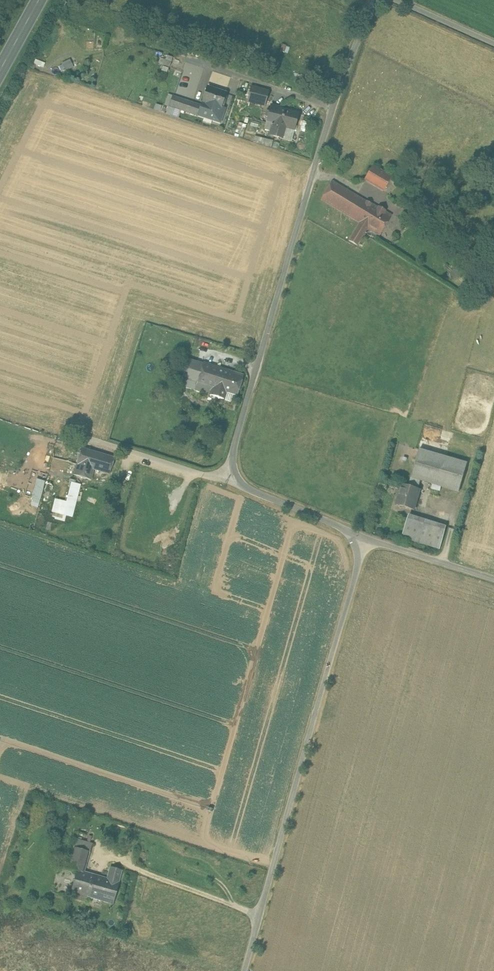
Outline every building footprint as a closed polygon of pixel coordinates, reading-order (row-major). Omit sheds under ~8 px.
[(61,63),(65,71),(74,66),(70,58),(61,63)] [(269,91),(251,86),(247,101),(265,106),(269,91)] [(225,93),(207,87),(203,102),(221,108),(221,107),(225,93)] [(202,106),(173,96),(170,106),(199,116),(202,106)] [(203,102),(202,106),(199,116),(205,118),(205,116),(212,118),(211,120),(220,123),(225,108),(221,107),(221,108),(203,102)] [(281,107),(271,105),(269,112),(268,112),(266,113),(265,115),(267,117),(268,118),(265,128),(271,129),(269,135),(282,138),(285,127),(294,129),(298,114),(281,109),(281,107)] [(391,177),(373,167),(366,179),(384,190),(391,177)] [(371,204),(332,181),(321,199),(360,223),(371,204)] [(391,216),(371,204),(360,223),(367,228),(368,228),(379,235),(391,216)] [(367,228),(360,223),(349,240),(357,245),(367,228)] [(203,364),(189,359),(181,384),(195,389),(203,364)] [(219,369),(203,364),(195,389),(195,390),(219,397),(218,398),(219,398),(220,398),(224,399),(226,392),(213,388),(219,369)] [(243,376),(219,369),(213,388),(226,392),(237,395),(243,376)] [(82,448),(74,474),(91,480),(94,470),(89,468),(94,451),(82,448)] [(468,463),(420,449),(412,478),(421,480),(459,491),(468,463)] [(115,457),(94,451),(89,468),(94,470),(110,474),(115,457)] [(421,480),(412,478),(409,486),(419,489),(421,480)] [(81,485),(71,482),(69,489),(79,492),(81,485)] [(409,486),(403,485),(397,504),(414,509),(420,490),(419,489),(409,486)] [(447,526),(409,514),(402,538),(440,550),(447,526)] [(93,843),(76,839),(67,868),(78,871),(84,872),(88,859),(93,843)] [(84,872),(78,871),(72,891),(87,895),(112,903),(121,870),(111,867),(108,880),(84,872)] [(87,895),(72,891),(70,897),(86,902),(87,895)]
